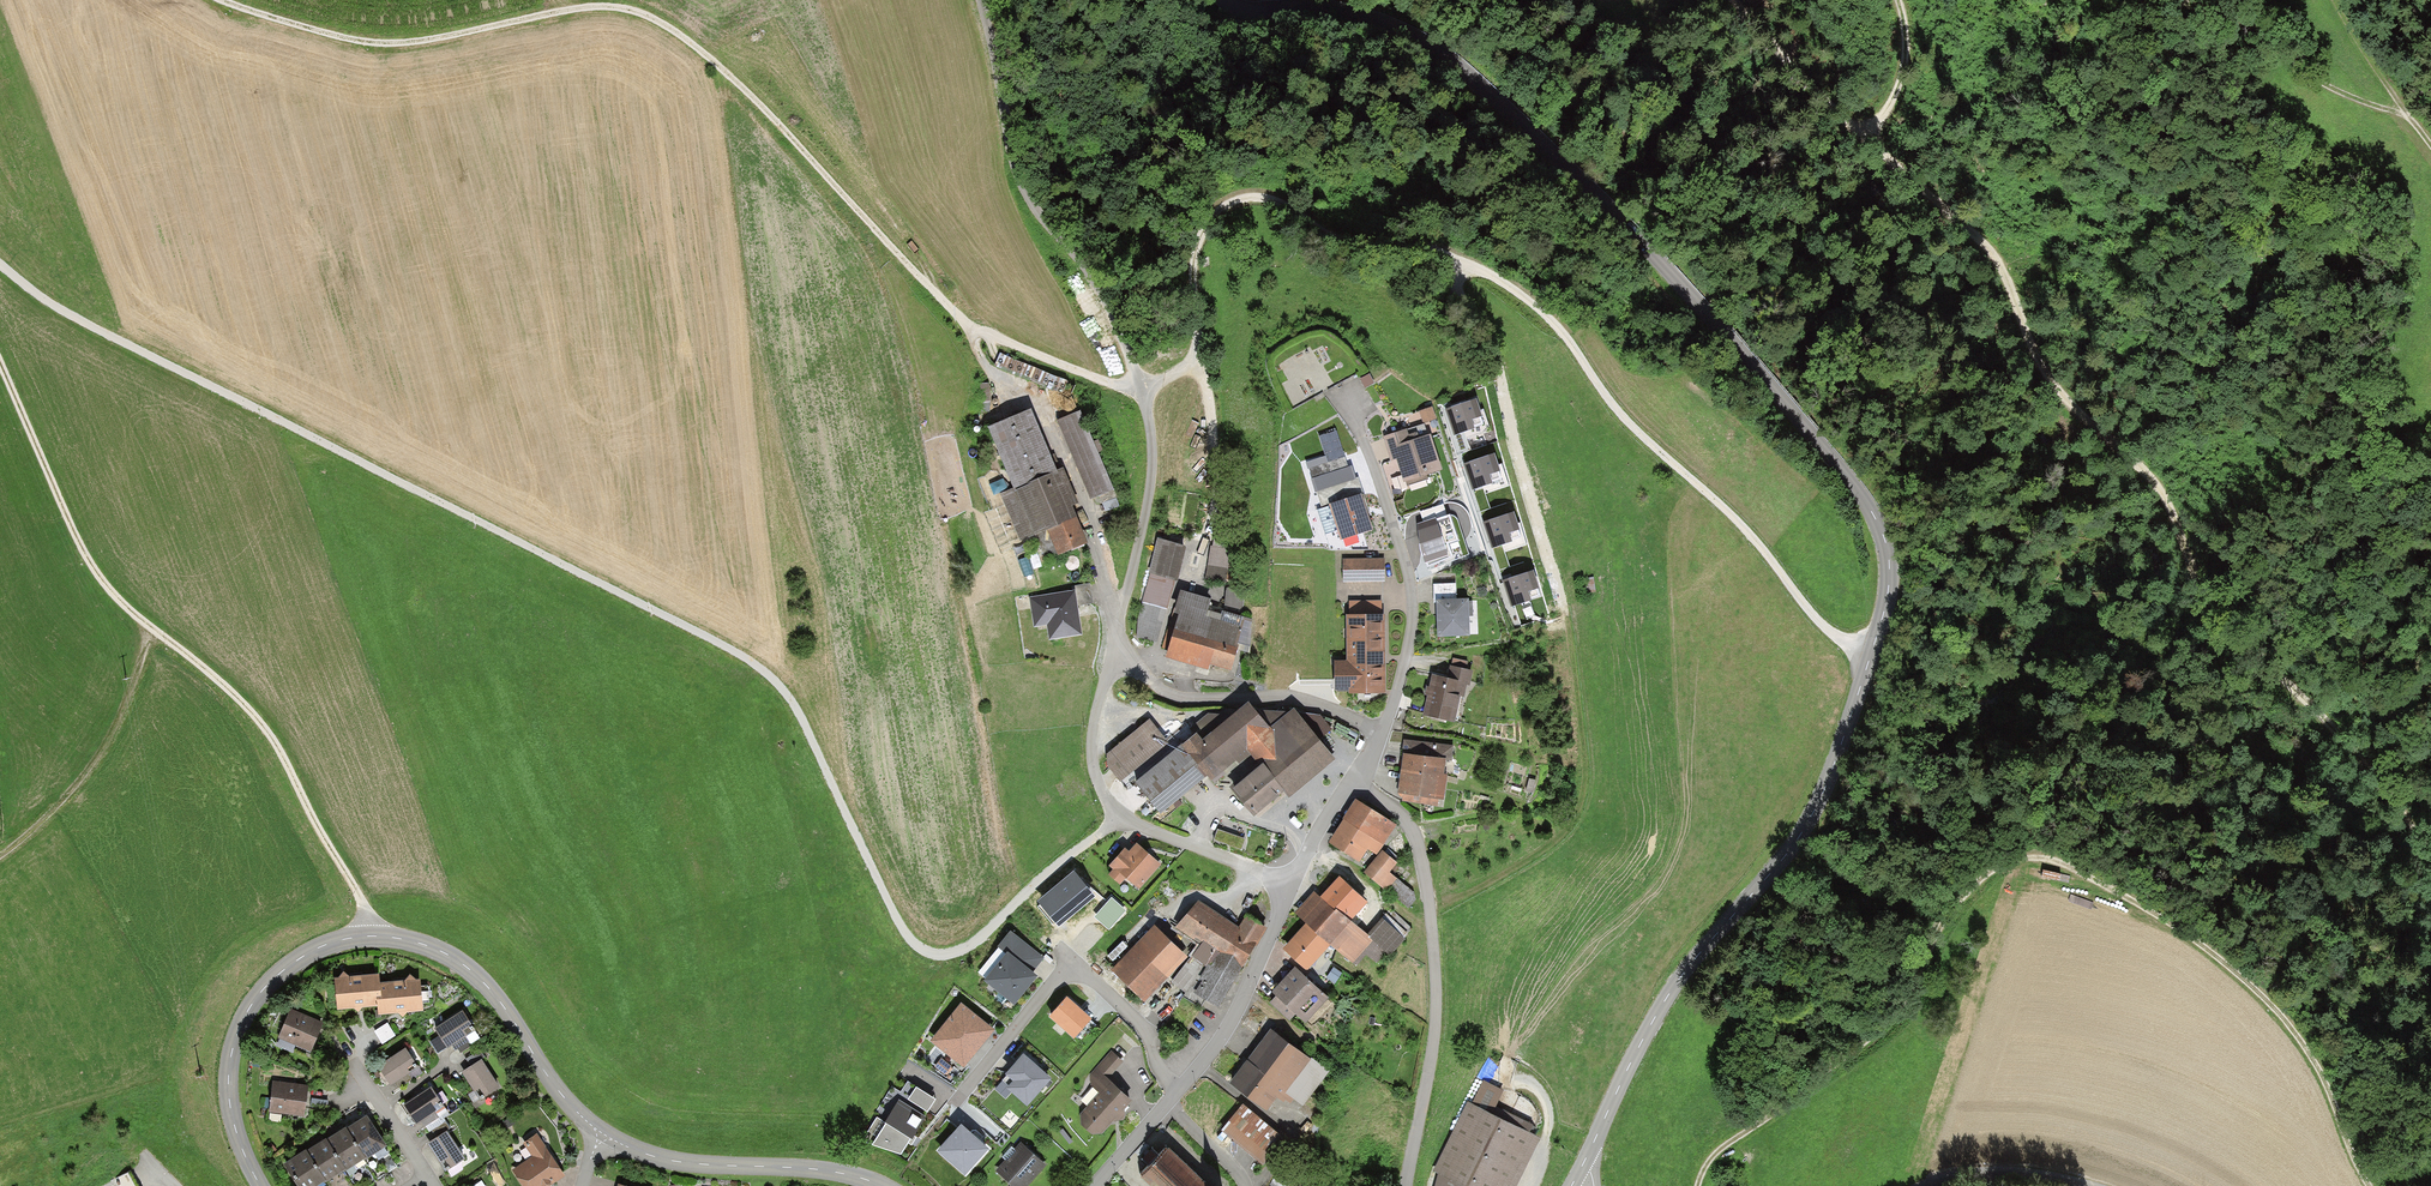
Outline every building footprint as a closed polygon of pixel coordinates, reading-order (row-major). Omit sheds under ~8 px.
[(1007,360),(1004,370),(1040,381),(1043,372),(1007,360)] [(1367,374),(1357,380),(1363,389),(1372,384),(1367,374)] [(992,412),(990,387),(982,387),(983,412),(992,412)] [(1481,416),(1477,400),(1445,409),(1449,422),(1453,436),(1476,429),(1473,418),(1481,416)] [(1432,407),(1420,411),(1424,424),(1436,420),(1432,407)] [(1031,409),(987,427),(1013,491),(1001,497),(1019,541),(1034,535),(1076,518),(1072,506),(1078,504),(1063,467),(1057,470),(1031,409)] [(1081,413),(1056,422),(1088,501),(1112,491),(1081,413)] [(1405,431),(1383,438),(1391,461),(1396,460),(1405,487),(1426,480),(1425,476),(1443,470),(1432,436),(1418,440),(1416,433),(1407,436),(1405,431)] [(1305,468),(1309,481),(1346,470),(1335,432),(1315,439),(1322,463),(1305,468)] [(1494,455),(1464,465),(1468,476),(1472,490),(1492,483),(1489,475),(1500,471),(1494,455)] [(1357,494),(1326,505),(1338,541),(1370,530),(1357,494)] [(1513,512),(1483,521),(1487,535),(1492,549),(1512,542),(1509,533),(1519,530),(1513,512)] [(1213,547),(1211,547),(1206,579),(1226,582),(1231,550),(1226,549),(1230,514),(1218,513),(1213,547)] [(1420,526),(1424,551),(1431,549),(1458,540),(1452,516),(1420,526)] [(1076,518),(1034,535),(1044,560),(1086,543),(1076,518)] [(1187,547),(1156,538),(1148,574),(1151,575),(1175,582),(1177,583),(1187,547)] [(1340,560),(1340,583),(1383,582),(1382,559),(1340,560)] [(1511,579),(1502,581),(1510,605),(1530,598),(1527,591),(1538,587),(1533,571),(1511,579)] [(1175,582),(1151,575),(1138,618),(1137,637),(1169,646),(1178,616),(1173,614),(1177,601),(1170,598),(1175,582)] [(1455,583),(1433,583),(1434,603),(1435,603),(1436,638),(1469,637),(1468,599),(1456,599),(1455,583)] [(1073,594),(1030,600),(1034,628),(1045,626),(1047,639),(1081,635),(1077,606),(1093,604),(1090,584),(1072,587),(1073,594)] [(1244,589),(1226,588),(1224,613),(1243,618),(1244,589)] [(1181,592),(1177,601),(1173,614),(1178,616),(1169,646),(1166,657),(1208,670),(1209,665),(1230,671),(1237,650),(1249,654),(1250,647),(1252,621),(1243,618),(1224,613),(1222,612),(1221,615),(1208,611),(1211,600),(1181,592)] [(1385,694),(1385,614),(1345,614),(1346,664),(1334,664),(1334,687),(1334,690),(1349,690),(1349,693),(1385,694)] [(1334,687),(1334,664),(1299,665),(1300,687),(1334,687)] [(1432,676),(1422,717),(1453,724),(1460,696),(1464,698),(1467,687),(1470,687),(1473,671),(1457,668),(1454,681),(1432,676)] [(1289,797),(1335,760),(1319,740),(1298,714),(1294,708),(1290,712),(1254,710),(1248,703),(1231,717),(1208,713),(1189,728),(1185,723),(1173,732),(1176,737),(1168,743),(1149,720),(1106,754),(1106,767),(1119,782),(1121,780),(1127,787),(1135,781),(1161,812),(1206,776),(1211,782),(1237,762),(1238,763),(1249,753),(1258,763),(1260,761),(1285,792),(1289,797)] [(1319,740),(1332,730),(1320,715),(1298,714),(1319,740)] [(1443,777),(1446,761),(1452,761),(1454,746),(1404,740),(1400,771),(1443,777)] [(1285,792),(1260,761),(1258,763),(1229,787),(1254,818),(1285,792)] [(1443,777),(1400,771),(1397,794),(1402,795),(1401,801),(1437,806),(1438,800),(1443,800),(1446,777),(1443,777)] [(1368,851),(1376,856),(1396,825),(1356,799),(1328,844),(1360,864),(1368,851)] [(1112,871),(1108,877),(1120,887),(1127,878),(1139,888),(1159,865),(1135,844),(1129,852),(1124,848),(1108,867),(1112,871)] [(1398,863),(1382,851),(1364,873),(1387,892),(1397,880),(1389,874),(1398,863)] [(1074,870),(1037,901),(1059,926),(1095,896),(1074,870)] [(1315,892),(1294,915),(1305,926),(1329,947),(1333,951),(1335,950),(1356,967),(1366,955),(1376,963),(1385,953),(1389,957),(1410,935),(1405,931),(1409,927),(1391,909),(1367,936),(1351,922),(1368,904),(1339,878),(1320,898),(1315,892)] [(1112,897),(1094,917),(1108,930),(1126,910),(1112,897)] [(1199,901),(1177,928),(1202,944),(1172,982),(1186,992),(1202,965),(1207,968),(1199,980),(1203,982),(1195,994),(1219,1009),(1267,929),(1246,915),(1239,928),(1199,901)] [(1187,958),(1152,925),(1109,971),(1144,1004),(1187,958)] [(1305,926),(1283,951),(1307,972),(1329,947),(1305,926)] [(1005,954),(983,981),(1014,1006),(1038,976),(1034,973),(1045,959),(1010,931),(997,947),(1005,954)] [(1328,999),(1294,968),(1271,993),(1276,997),(1270,1003),(1290,1021),(1295,1015),(1305,1024),(1328,999)] [(338,977),(334,978),(337,1009),(353,1008),(358,1012),(362,1007),(376,1006),(376,997),(380,996),(379,982),(378,974),(348,976),(343,971),(338,977)] [(376,997),(376,1006),(377,1014),(397,1013),(403,1017),(407,1012),(422,1011),(420,981),(409,974),(405,981),(379,982),(380,996),(376,997)] [(1067,998),(1049,1018),(1074,1041),(1093,1021),(1072,1002),(1067,998)] [(962,1003),(931,1041),(964,1068),(995,1030),(962,1003)] [(460,1010),(432,1028),(444,1046),(472,1029),(460,1010)] [(290,1012),(279,1039),(312,1051),(322,1024),(290,1012)] [(386,1023),(373,1031),(382,1044),(395,1036),(386,1023)] [(1268,1029),(1228,1084),(1264,1110),(1274,1096),(1286,1105),(1291,1098),(1301,1106),(1327,1071),(1268,1029)] [(402,1048),(375,1067),(386,1082),(413,1063),(402,1048)] [(1097,1094),(1078,1114),(1078,1124),(1087,1133),(1099,1133),(1111,1120),(1118,1120),(1121,1116),(1121,1112),(1119,1110),(1129,1099),(1114,1086),(1117,1083),(1110,1076),(1121,1063),(1108,1051),(1087,1074),(1087,1085),(1097,1094)] [(1040,1067),(1024,1053),(1005,1073),(1014,1081),(1008,1088),(1027,1105),(1052,1078),(1040,1067)] [(941,1058),(934,1067),(944,1076),(952,1066),(941,1058)] [(478,1060),(459,1072),(478,1100),(497,1087),(478,1060)] [(1433,1171),(1437,1174),(1434,1185),(1515,1185),(1539,1137),(1527,1131),(1531,1125),(1495,1107),(1505,1090),(1484,1080),(1472,1103),(1468,1100),(1433,1171)] [(307,1086),(273,1082),(269,1114),(304,1117),(307,1086)] [(428,1086),(400,1104),(413,1124),(433,1111),(430,1107),(438,1102),(428,1086)] [(915,1090),(909,1101),(927,1112),(934,1101),(915,1090)] [(885,1125),(872,1146),(901,1156),(911,1141),(912,1142),(927,1118),(898,1100),(883,1124),(885,1125)] [(1241,1104),(1219,1130),(1263,1166),(1285,1139),(1241,1104)] [(367,1117),(348,1128),(366,1159),(385,1147),(367,1117)] [(962,1122),(936,1150),(964,1175),(989,1147),(979,1137),(962,1122)] [(348,1128),(326,1140),(345,1171),(366,1159),(348,1128)] [(444,1130),(425,1143),(444,1170),(463,1157),(444,1130)] [(511,1169),(521,1185),(547,1185),(563,1176),(534,1133),(520,1142),(529,1157),(511,1169)] [(326,1140),(306,1152),(324,1183),(345,1171),(326,1140)] [(993,1170),(1011,1185),(1024,1185),(1044,1164),(1018,1141),(993,1170)] [(1137,1175),(1149,1185),(1205,1185),(1164,1146),(1137,1175)] [(284,1164),(297,1185),(319,1185),(324,1183),(306,1152),(284,1164)]
